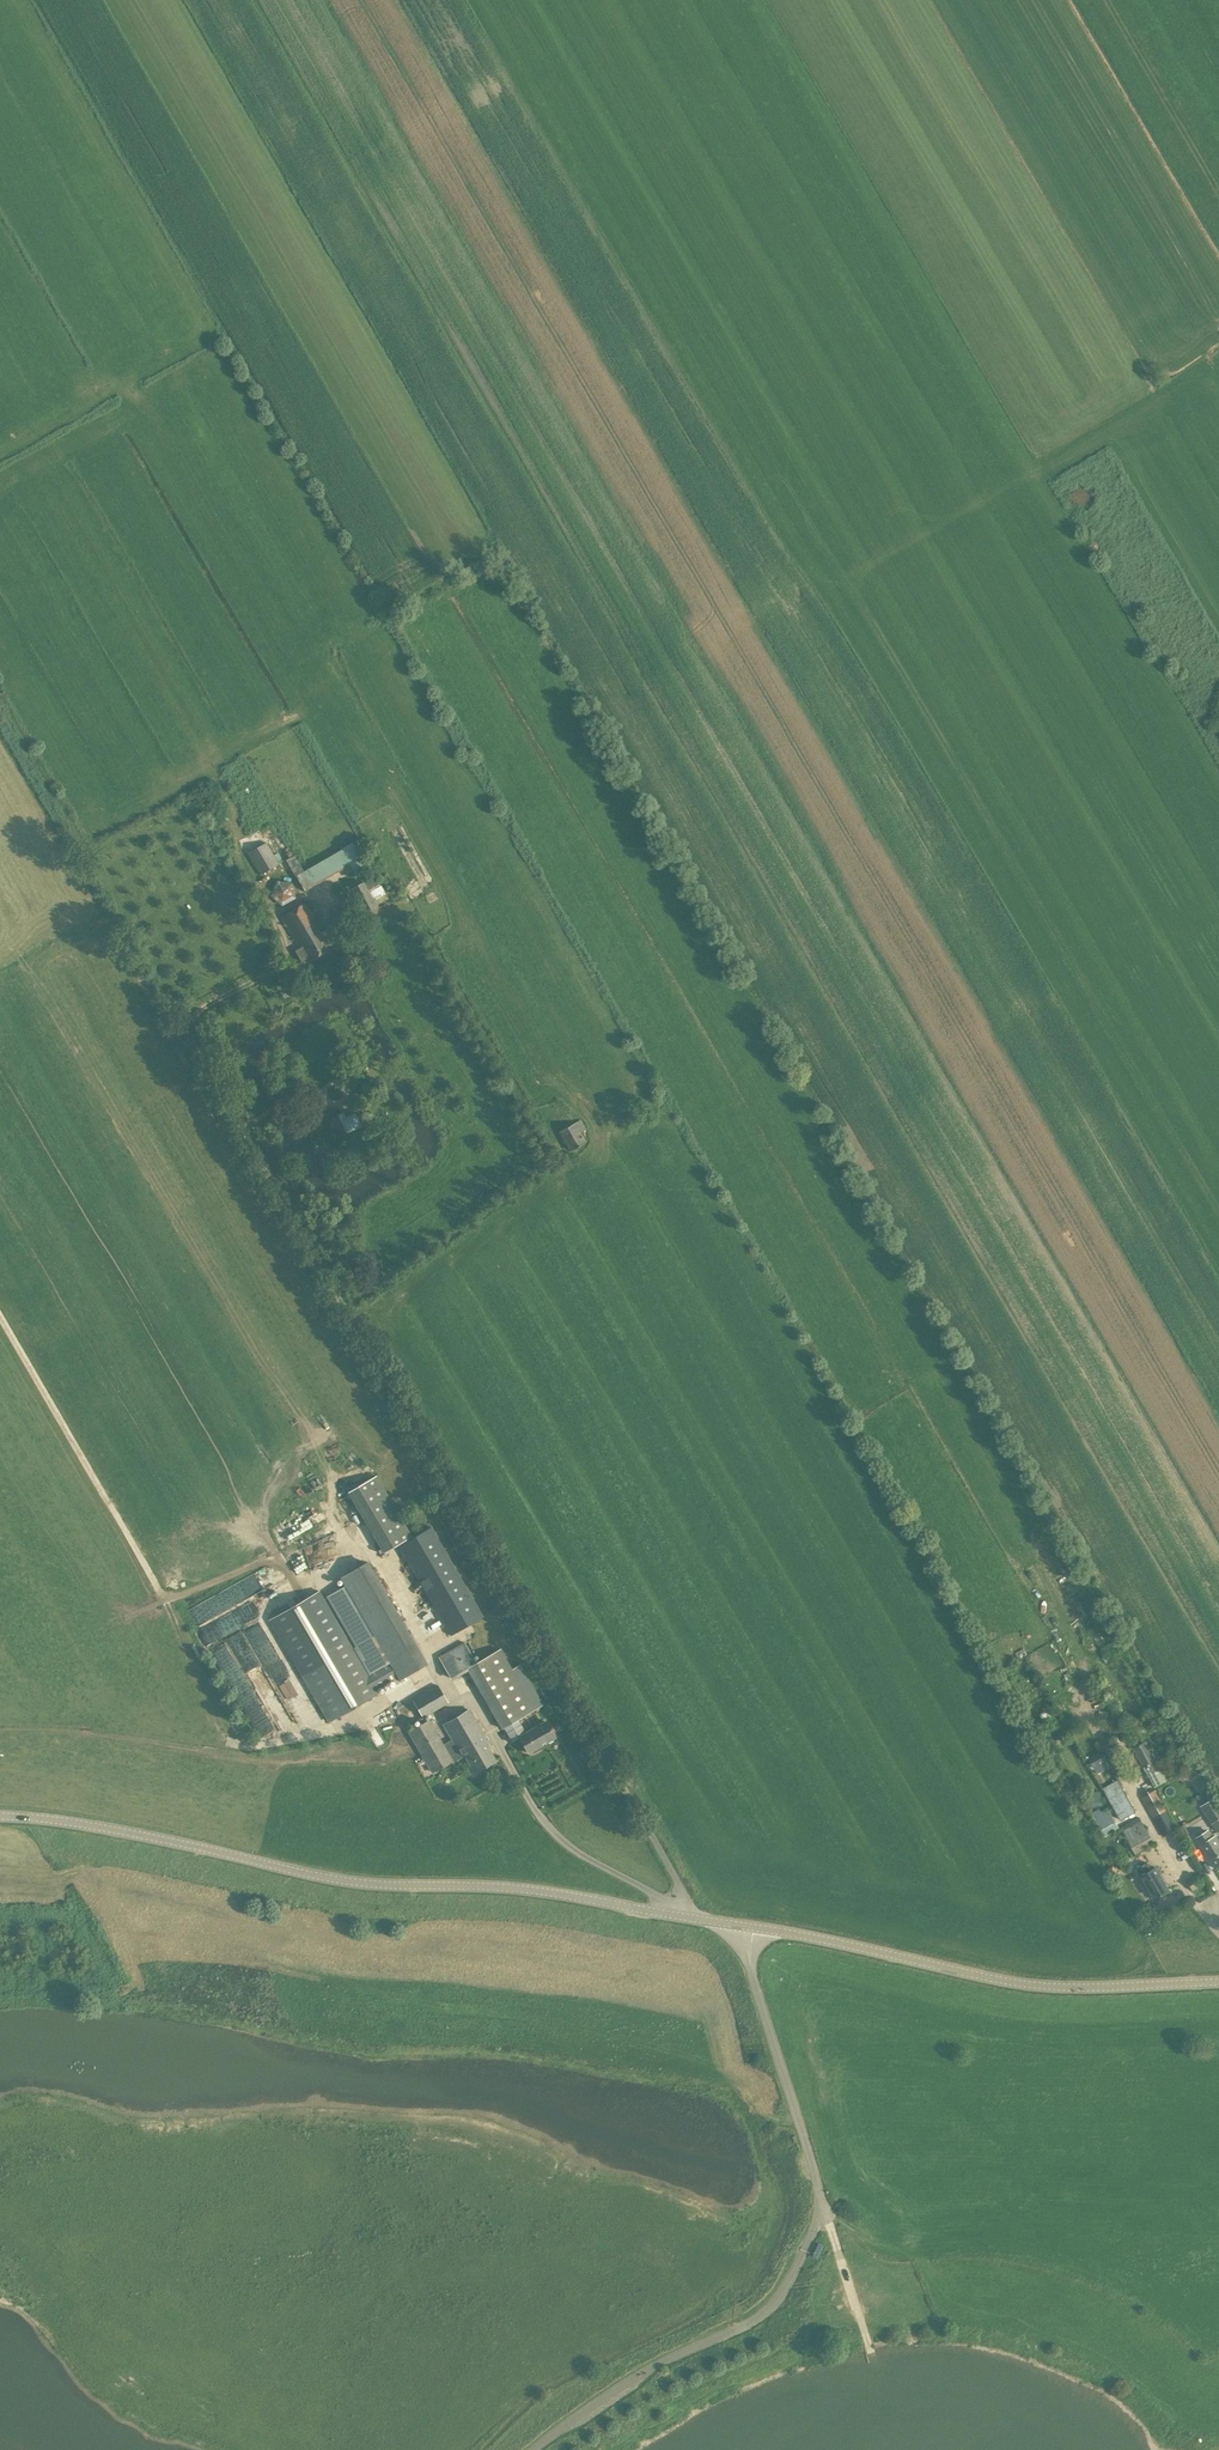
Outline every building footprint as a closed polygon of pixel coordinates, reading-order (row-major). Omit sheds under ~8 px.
[(206,794),(200,797),(203,802),(209,799),(206,794)] [(221,836),(235,831),(231,822),(217,826),(221,836)] [(260,875),(279,864),(266,842),(247,853),(260,875)] [(305,891),(351,865),(342,849),(303,871),(299,863),(299,864),(294,856),(286,860),(295,876),(302,889),(304,889),(305,891)] [(363,912),(387,899),(374,876),(350,890),(363,912)] [(281,905),(295,898),(292,883),(276,881),(270,895),(281,905)] [(357,901),(352,893),(345,897),(349,905),(357,901)] [(323,931),(305,902),(280,917),(299,948),(295,951),(301,962),(308,957),(310,960),(329,950),(327,946),(336,941),(328,928),(323,931)] [(333,929),(350,920),(346,912),(328,921),(333,929)] [(344,1117),(342,1112),(337,1115),(345,1133),(360,1125),(361,1127),(371,1122),(369,1118),(365,1120),(362,1115),(356,1118),(353,1112),(344,1117)] [(570,1150),(585,1141),(580,1132),(585,1129),(580,1120),(559,1132),(570,1150)] [(383,1552),(411,1536),(400,1517),(376,1476),(348,1493),(383,1552)] [(431,1527),(400,1544),(452,1633),(483,1615),(431,1527)] [(302,1554),(290,1559),(294,1568),(305,1563),(302,1554)] [(270,1617),(297,1663),(329,1719),(378,1690),(376,1686),(398,1674),(400,1678),(427,1662),(368,1559),(340,1575),(346,1586),(326,1596),(369,1672),(368,1673),(345,1634),(318,1588),(270,1617)] [(266,1566),(230,1585),(238,1601),(275,1581),(266,1566)] [(211,1597),(189,1607),(199,1629),(200,1628),(203,1635),(210,1631),(205,1621),(219,1615),(211,1597)] [(211,1649),(227,1685),(233,1682),(238,1692),(244,1689),(242,1684),(244,1683),(226,1642),(211,1649)] [(476,1663),(463,1642),(438,1657),(450,1678),(466,1669),(501,1728),(503,1727),(511,1741),(518,1737),(527,1753),(555,1736),(546,1721),(526,1733),(518,1718),(535,1708),(500,1649),(476,1663)] [(286,1664),(315,1717),(322,1714),(292,1660),(286,1664)] [(413,1700),(423,1717),(448,1703),(437,1685),(413,1700)] [(495,1759),(485,1742),(487,1740),(468,1708),(442,1724),(451,1739),(443,1744),(429,1719),(409,1731),(432,1772),(464,1754),(474,1772),(495,1759)] [(1111,1733),(1118,1728),(1113,1720),(1106,1724),(1111,1733)] [(1153,1759),(1145,1745),(1134,1751),(1144,1767),(1155,1786),(1164,1781),(1162,1775),(1160,1776),(1158,1771),(1161,1770),(1160,1768),(1169,1763),(1164,1754),(1153,1759)] [(1101,1753),(1090,1758),(1094,1766),(1105,1761),(1101,1753)] [(1200,1773),(1196,1767),(1188,1771),(1191,1778),(1200,1773)] [(1121,1820),(1136,1812),(1117,1779),(1103,1785),(1121,1820)] [(1178,1828),(1157,1789),(1141,1797),(1152,1818),(1153,1818),(1164,1836),(1178,1828)] [(1088,1807),(1101,1807),(1101,1793),(1087,1794),(1088,1807)] [(1201,1806),(1218,1833),(1218,1832),(1218,1804),(1215,1797),(1201,1806)] [(1103,1811),(1101,1807),(1096,1807),(1090,1809),(1093,1815),(1102,1834),(1117,1827),(1109,1808),(1103,1811)] [(1135,1854),(1154,1844),(1140,1816),(1132,1821),(1121,1827),(1135,1854)] [(1218,1865),(1218,1839),(1216,1835),(1201,1844),(1215,1868),(1218,1865)] [(1152,1870),(1147,1862),(1136,1868),(1154,1899),(1169,1891),(1156,1867),(1152,1870)] [(1119,1873),(1114,1865),(1108,1868),(1113,1877),(1119,1873)] [(1193,1890),(1204,1884),(1199,1874),(1187,1881),(1193,1890)] [(1154,1901),(1160,1910),(1176,1900),(1170,1891),(1154,1901)]
